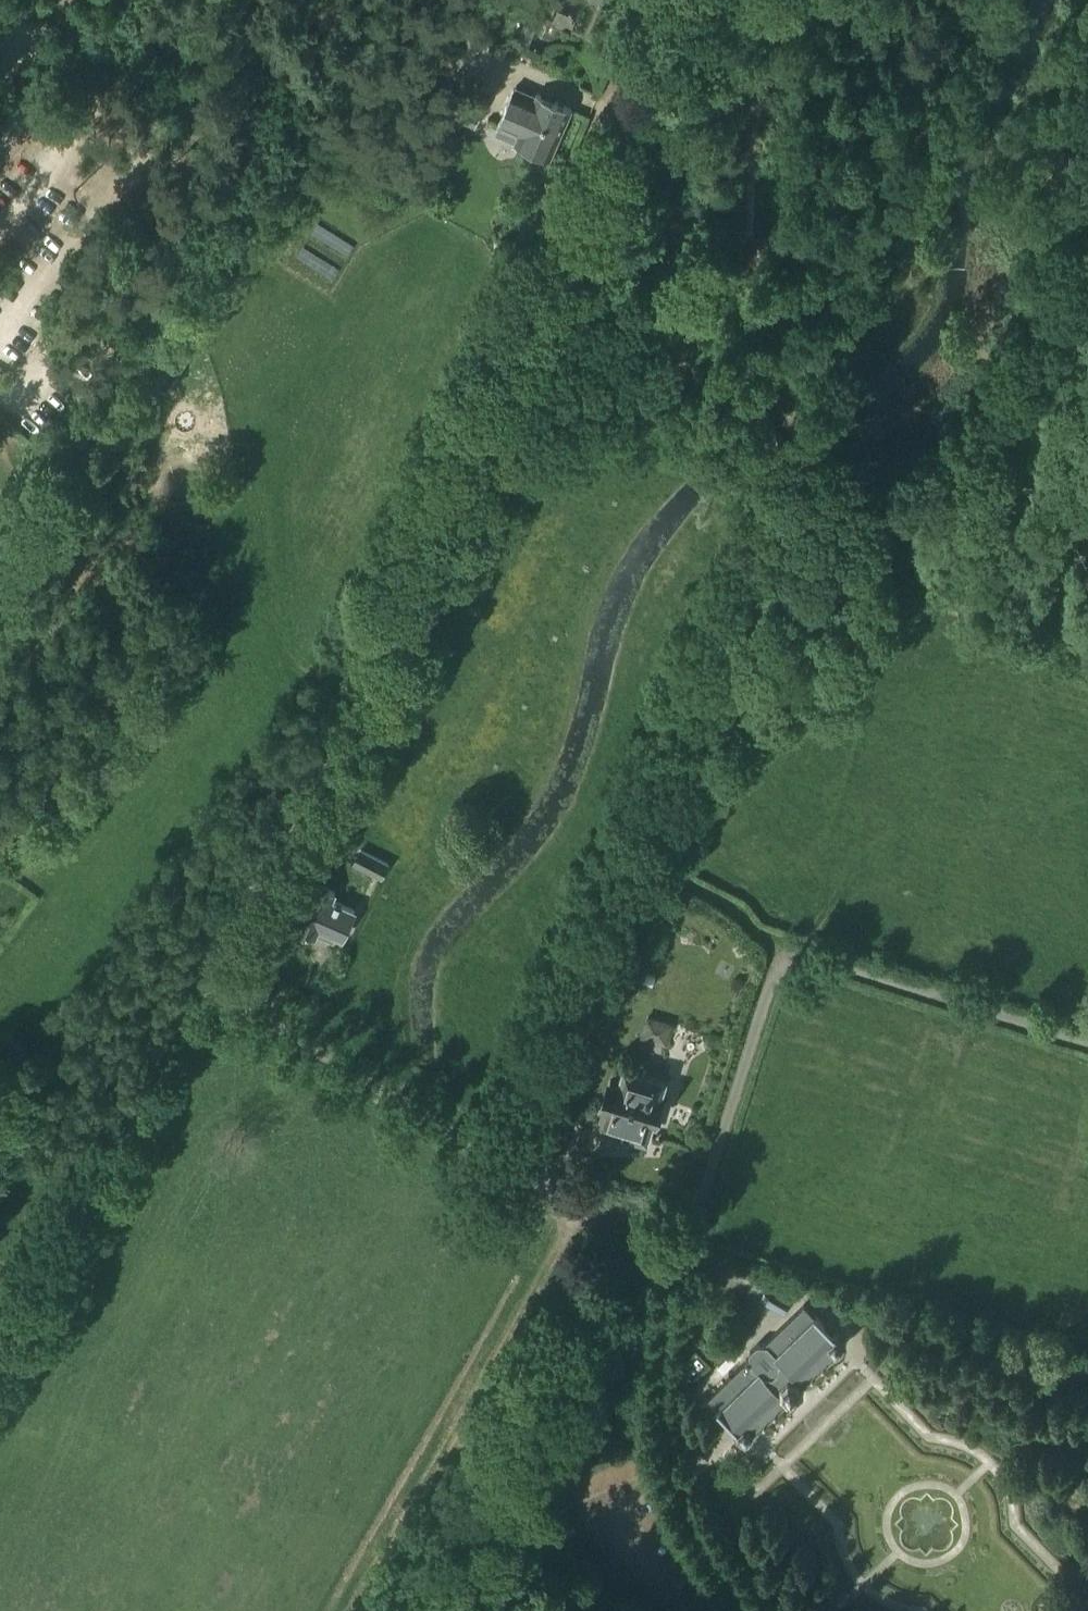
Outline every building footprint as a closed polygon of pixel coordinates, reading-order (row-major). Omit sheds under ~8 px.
[(485,43),(480,27),(466,31),(471,47),(485,43)] [(535,99),(514,91),(507,108),(564,132),(573,109),(538,94),(535,99)] [(552,159),(564,132),(507,108),(499,126),(521,135),(517,144),(552,159)] [(382,879),(390,863),(361,847),(352,864),(382,879)] [(344,937),(356,910),(333,899),(337,892),(314,882),(295,925),(317,935),(318,934),(335,942),(338,935),(344,937)] [(637,971),(634,980),(643,983),(646,974),(637,971)] [(666,1045),(673,1023),(647,1015),(640,1037),(666,1045)] [(646,1075),(647,1071),(638,1068),(636,1072),(627,1069),(628,1069),(625,1068),(621,1083),(611,1080),(604,1103),(607,1104),(601,1123),(647,1137),(653,1118),(656,1119),(663,1096),(659,1095),(664,1080),(662,1079),(646,1075)] [(750,1358),(707,1399),(739,1431),(737,1433),(746,1441),(756,1431),(755,1429),(787,1397),(796,1397),(802,1392),(802,1383),(834,1351),(836,1353),(847,1342),(839,1334),(838,1336),(815,1313),(805,1302),(798,1309),(762,1344),(757,1344),(750,1351),(750,1358)]
